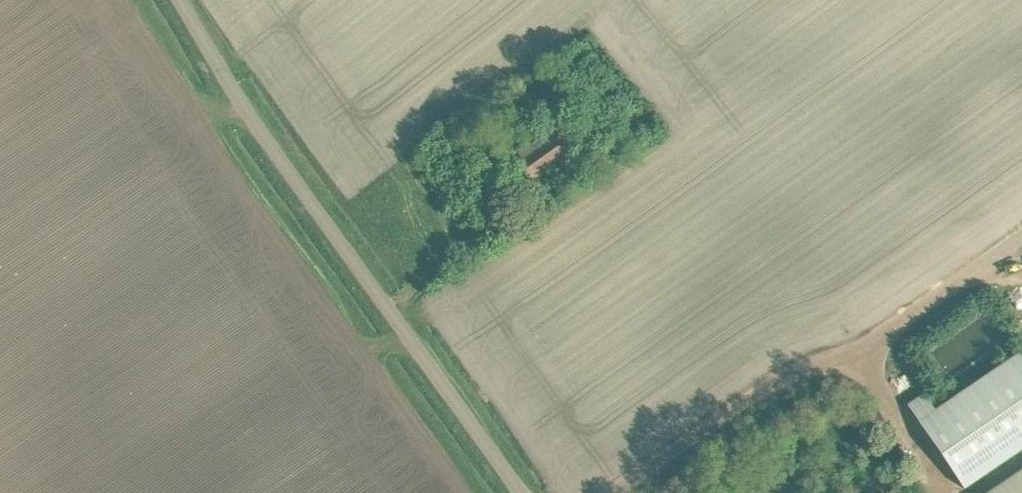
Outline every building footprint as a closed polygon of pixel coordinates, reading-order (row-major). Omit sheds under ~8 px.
[(574,156),(554,128),(512,158),(530,183),(546,171),(548,174),(573,156),(573,157),(574,156)] [(965,487),(1021,449),(1021,360),(1017,353),(933,410),(923,394),(909,404),(965,487)] [(983,492),(1021,492),(1021,467),(983,492)]
